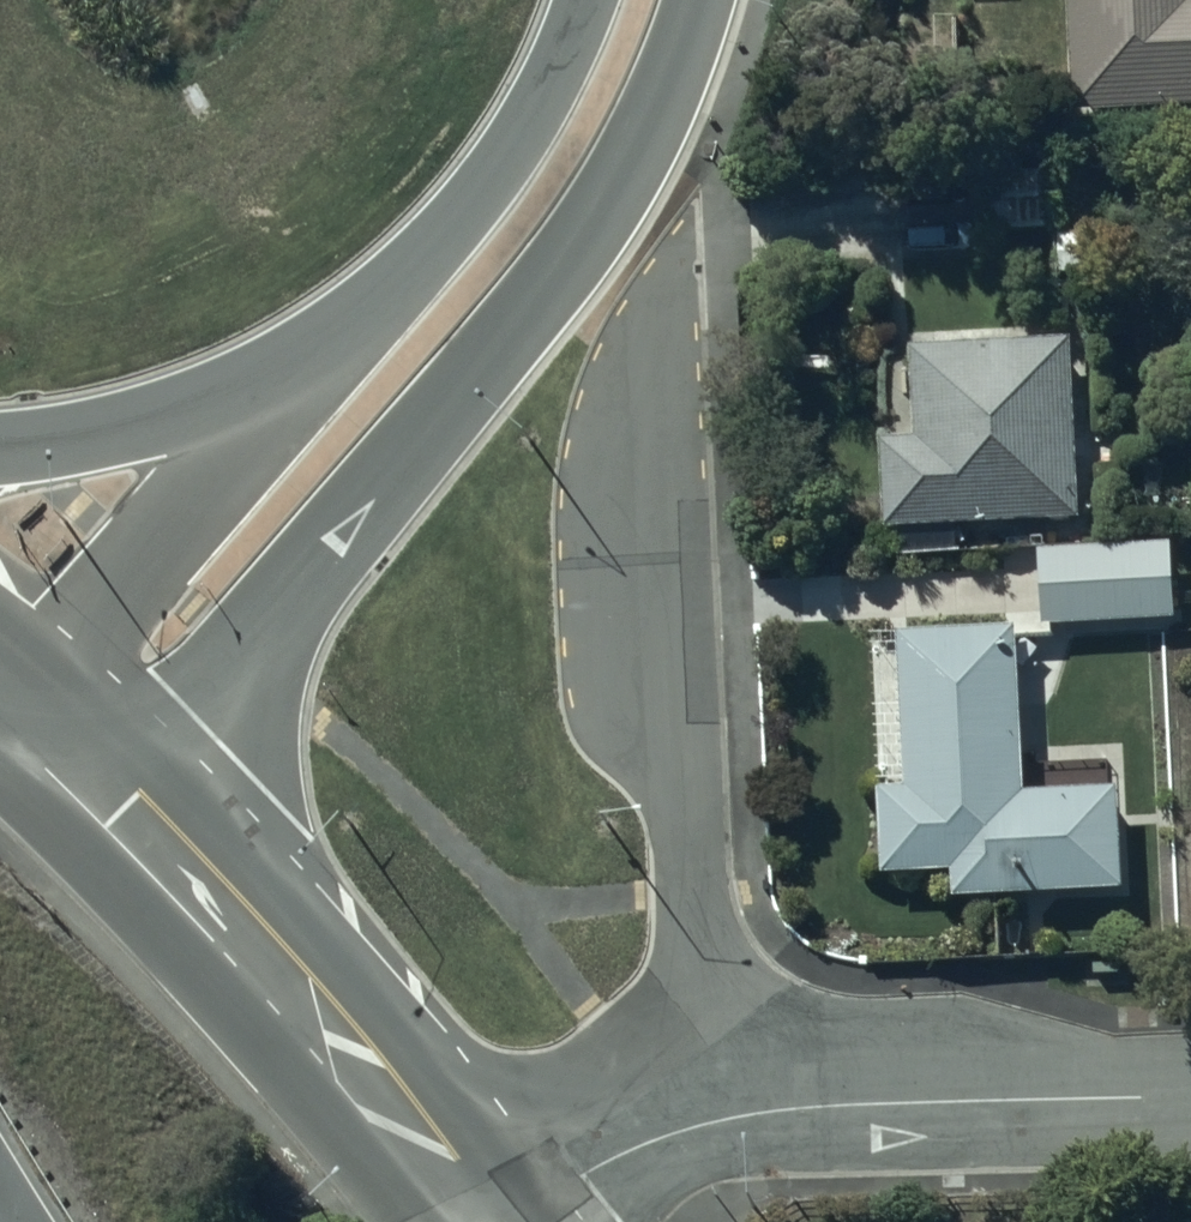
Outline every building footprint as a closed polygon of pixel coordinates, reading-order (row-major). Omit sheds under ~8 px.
[(1071,110),(1190,108),(1190,0),(1069,0),(1071,110)] [(1063,160),(982,161),(983,223),(1063,222),(1063,160)] [(918,423),(884,425),(888,515),(1067,508),(1067,504),(1081,503),(1075,327),(915,333),(918,423)] [(1176,534),(1041,537),(1043,614),(1178,611),(1176,534)] [(1021,613),(905,616),(908,775),(882,775),(884,860),(955,858),(956,880),(1124,876),(1122,776),(1025,778),(1021,613)]
